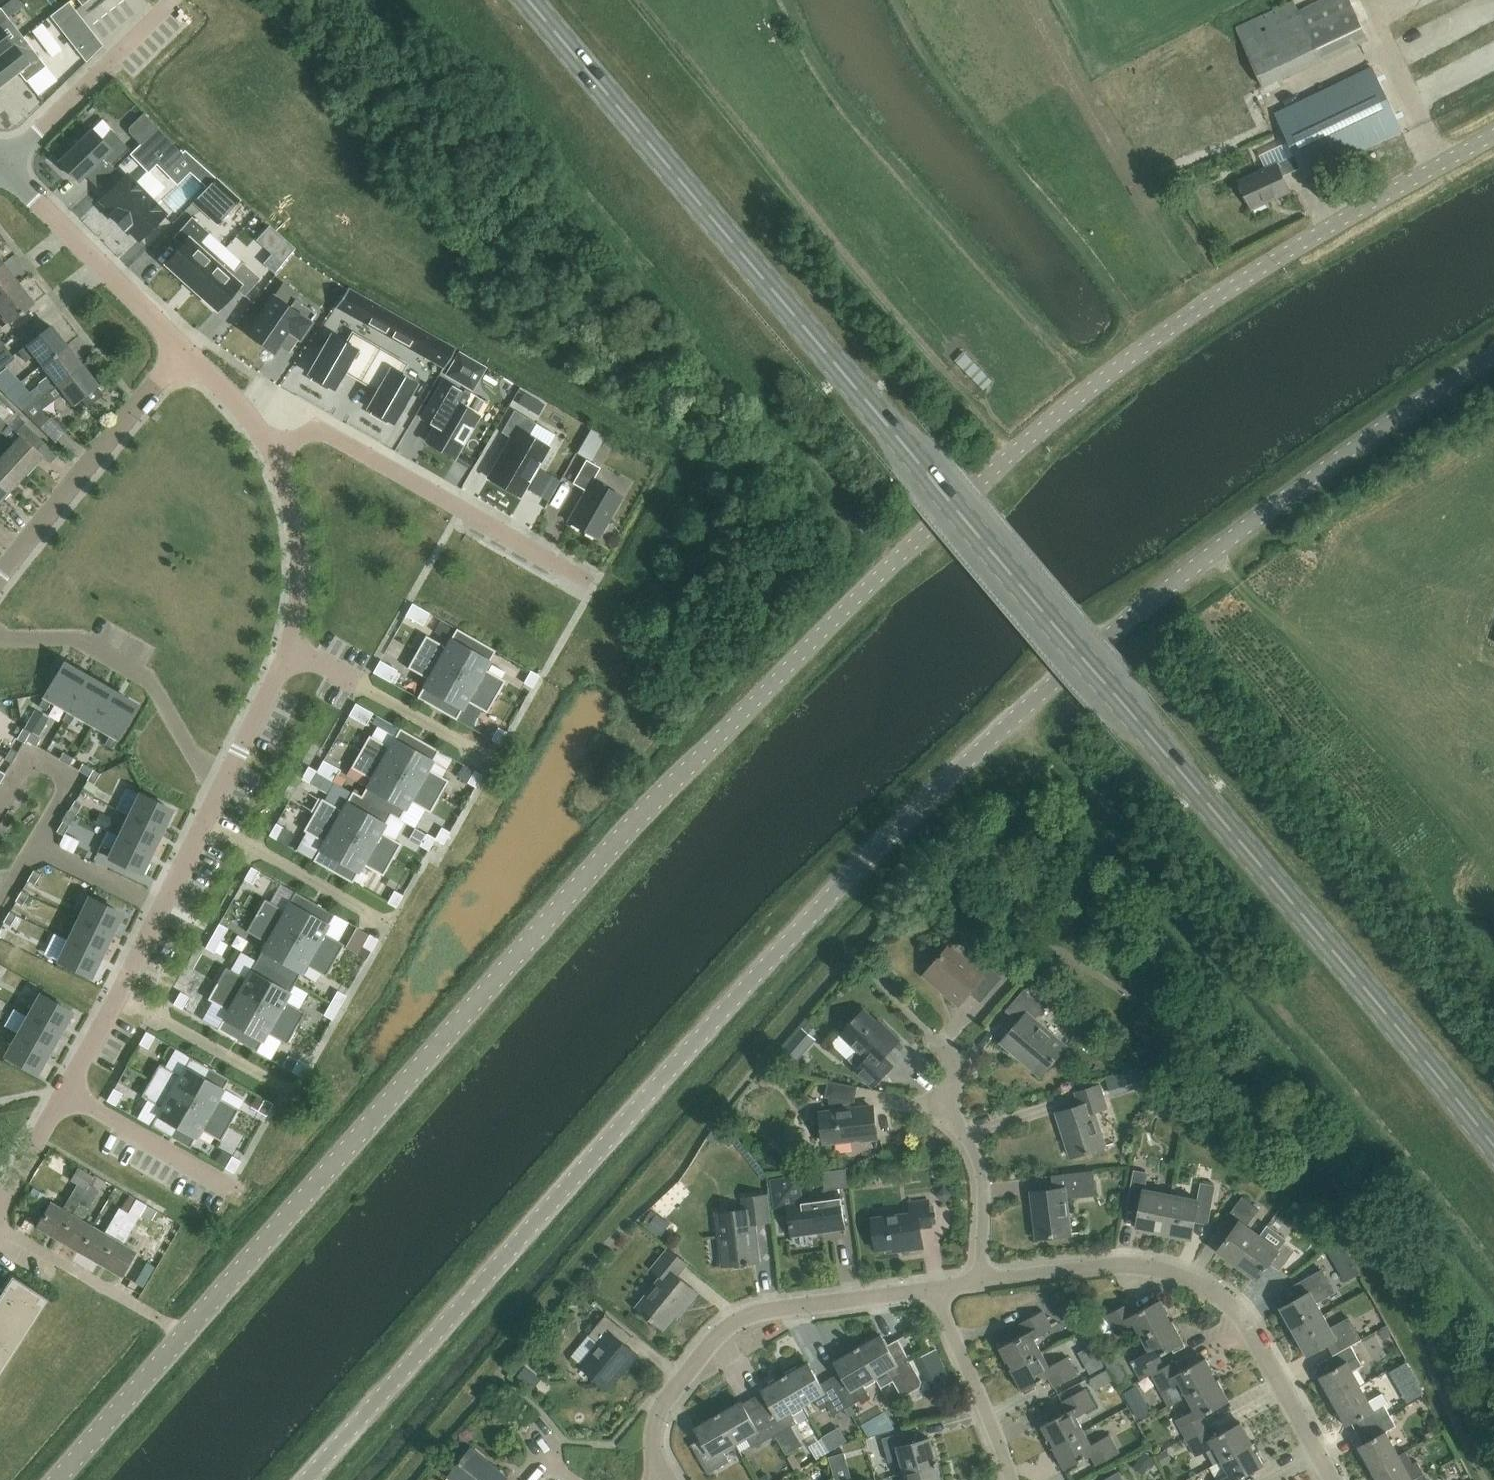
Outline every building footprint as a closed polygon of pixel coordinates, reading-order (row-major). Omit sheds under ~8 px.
[(50,13),(82,54),(101,40),(70,0),(67,0),(50,13)] [(1351,0),(1330,0),(1243,40),(1265,88),(1369,40),(1351,0)] [(8,15),(0,5),(0,22),(8,15)] [(14,42),(0,25),(0,53),(14,42)] [(0,53),(0,84),(19,69),(26,79),(46,64),(38,54),(28,61),(14,42),(0,53)] [(62,81),(85,65),(78,55),(55,70),(62,81)] [(1404,132),(1375,70),(1277,115),(1297,157),(1278,165),(1279,165),(1240,182),(1253,209),(1291,191),(1284,177),(1302,168),(1307,178),(1404,132)] [(141,175),(161,159),(169,170),(185,157),(151,114),(132,129),(146,147),(129,159),(141,175)] [(92,127),(60,159),(80,179),(104,155),(113,165),(131,148),(112,127),(102,137),(92,127)] [(155,167),(141,181),(160,200),(174,186),(155,167)] [(141,239),(167,214),(128,173),(102,198),(115,212),(113,214),(125,227),(127,225),(141,239)] [(208,188),(196,176),(166,204),(178,217),(208,188)] [(182,246),(166,264),(191,286),(218,257),(202,242),(210,233),(192,217),(173,238),(182,246)] [(218,257),(191,286),(217,309),(235,288),(244,296),(260,278),(242,262),(234,271),(218,257)] [(17,283),(1,263),(0,264),(0,296),(17,283)] [(17,283),(0,296),(0,310),(9,321),(32,303),(17,283)] [(387,335),(398,317),(362,297),(351,315),(387,335)] [(288,330),(300,337),(316,313),(295,298),(290,307),(276,298),(250,336),(274,351),(288,330)] [(439,340),(398,317),(387,335),(428,358),(439,340)] [(35,354),(42,364),(66,345),(50,325),(18,351),(26,361),(35,354)] [(346,344),(331,335),(309,374),(314,377),(312,380),(327,389),(329,386),(334,388),(349,363),(362,371),(376,347),(352,333),(346,344)] [(0,347),(0,369),(14,359),(3,345),(0,347)] [(57,383),(81,365),(66,345),(42,364),(50,374),(37,384),(39,386),(22,399),(28,406),(45,392),(57,383)] [(407,364),(383,351),(369,375),(383,382),(368,408),(373,411),(371,414),(386,423),(388,420),(393,422),(416,384),(400,375),(407,364)] [(57,383),(73,403),(80,397),(88,407),(104,395),(96,385),(96,384),(81,365),(57,383)] [(444,414),(428,441),(455,457),(479,415),(463,406),(470,396),(444,381),(430,406),(444,414)] [(51,400),(45,392),(28,406),(29,407),(24,411),(40,426),(49,419),(41,409),(51,400)] [(500,460),(499,460),(489,478),(520,496),(548,447),(529,436),(536,423),(514,410),(501,432),(511,438),(506,447),(507,448),(508,449),(508,450),(508,451),(507,452),(503,459),(502,460),(501,460),(500,460)] [(13,443),(3,454),(24,473),(41,455),(35,450),(43,441),(23,423),(14,432),(0,418),(0,432),(13,443)] [(47,430),(65,439),(70,428),(52,420),(47,430)] [(24,473),(3,454),(0,457),(0,483),(8,490),(24,473)] [(601,469),(587,461),(573,484),(587,492),(569,522),(598,539),(621,497),(594,482),(601,469)] [(8,490),(0,483),(0,499),(8,490)] [(114,515),(104,521),(113,536),(124,530),(114,515)] [(430,614),(413,604),(407,616),(423,626),(430,614)] [(417,652),(456,674),(476,640),(456,629),(446,647),(426,636),(417,652)] [(476,640),(456,674),(496,697),(505,681),(485,670),(495,651),(476,640)] [(436,709),(456,674),(417,652),(408,668),(428,679),(417,698),(436,709)] [(398,670),(382,661),(375,673),(391,682),(398,670)] [(89,676),(64,662),(39,706),(46,710),(51,702),(68,712),(89,676)] [(539,676),(530,671),(524,683),(532,688),(539,676)] [(496,697),(456,674),(436,709),(456,720),(466,702),(487,713),(496,697)] [(113,690),(89,676),(68,712),(67,711),(63,720),(70,724),(75,715),(92,726),(113,690)] [(137,704),(113,690),(92,726),(109,736),(105,744),(112,749),(137,704)] [(373,714),(357,704),(350,716),(367,726),(373,714)] [(34,715),(26,728),(39,735),(46,722),(34,715)] [(23,728),(17,739),(24,743),(30,732),(23,728)] [(506,733),(499,728),(492,740),(500,745),(506,733)] [(360,751),(399,774),(419,740),(400,729),(389,747),(369,736),(360,751)] [(30,733),(26,740),(36,746),(40,739),(30,733)] [(419,740),(399,774),(439,797),(448,781),(428,769),(439,751),(419,740)] [(5,759),(12,764),(18,753),(11,749),(5,759)] [(380,809),(399,774),(360,751),(351,767),(371,779),(360,797),(371,804),(380,809)] [(63,752),(59,759),(69,765),(73,758),(63,752)] [(127,786),(136,769),(114,758),(105,776),(127,786)] [(341,771),(324,761),(318,772),(334,782),(341,771)] [(82,764),(78,771),(89,777),(93,770),(82,764)] [(317,773),(310,768),(303,779),(311,783),(317,773)] [(100,774),(93,770),(87,780),(94,784),(100,774)] [(246,780),(262,786),(266,776),(249,770),(246,780)] [(482,776),(474,772),(468,783),(476,787),(482,776)] [(439,797),(399,774),(380,809),(390,815),(399,820),(409,801),(430,813),(439,797)] [(106,784),(94,808),(111,817),(123,792),(106,784)] [(371,804),(360,797),(352,793),(341,811),(321,800),(312,815),(352,838),(371,804)] [(172,810),(139,794),(129,815),(162,831),(172,810)] [(82,805),(75,800),(69,811),(76,815),(82,805)] [(380,809),(371,804),(352,838),(391,860),(400,844),(381,833),(390,815),(380,809)] [(162,831),(129,815),(119,836),(152,852),(162,831)] [(332,872),(352,838),(312,815),(303,831),(323,842),(313,861),(332,872)] [(70,825),(63,821),(57,832),(63,836),(70,825)] [(285,829),(277,824),(270,836),(278,840),(285,829)] [(70,850),(87,858),(99,834),(82,825),(70,850)] [(450,833),(442,828),(435,840),(444,845),(450,833)] [(435,838),(428,834),(421,847),(429,851),(435,838)] [(141,873),(152,852),(119,836),(109,857),(141,873)] [(391,860),(352,838),(332,872),(352,883),(362,864),(382,876),(391,860)] [(58,867),(46,891),(64,900),(76,876),(58,867)] [(260,873),(251,867),(244,879),(254,884),(260,873)] [(40,874),(33,870),(27,881),(34,885),(40,874)] [(28,895),(21,891),(15,901),(22,905),(28,895)] [(255,915),(295,938),(314,903),(295,892),(284,911),(264,899),(255,915)] [(403,896),(395,892),(389,903),(396,908),(403,896)] [(121,913),(89,897),(78,919),(111,935),(121,913)] [(314,903),(295,938),(334,961),(343,945),(323,933),(334,915),(314,903)] [(16,916),(9,912),(3,922),(10,926),(16,916)] [(256,961),(275,972),(295,938),(255,915),(246,931),(266,943),(256,961)] [(111,935),(78,919),(68,939),(101,955),(111,935)] [(213,936),(221,941),(228,929),(220,924),(213,936)] [(379,940),(370,935),(363,947),(372,952),(379,940)] [(213,936),(206,948),(214,952),(221,941),(213,936)] [(334,961),(295,938),(275,972),(295,983),(305,965),(325,976),(334,961)] [(101,955),(68,939),(58,961),(91,976),(101,955)] [(976,970),(949,947),(924,976),(958,1006),(969,994),(981,1004),(1003,979),(983,962),(976,970)] [(216,983),(256,1006),(275,972),(256,961),(246,979),(225,967),(216,983)] [(275,972),(256,1006),(295,1028),(304,1013),(284,1001),(295,983),(275,972)] [(236,1040),(256,1006),(216,983),(207,999),(227,1011),(217,1029),(236,1040)] [(11,1017),(22,994),(5,986),(0,995),(0,1011),(11,1017)] [(1046,1008),(1024,990),(1005,1012),(1018,1023),(1001,1043),(1017,1056),(1019,1054),(1041,1073),(1051,1061),(1053,1062),(1065,1048),(1034,1022),(1046,1008)] [(331,1004),(339,1008),(346,996),(338,992),(331,1004)] [(189,998),(181,993),(174,1005),(183,1010),(189,998)] [(71,1012),(40,994),(28,1015),(60,1033),(71,1012)] [(339,1008),(331,1004),(325,1016),(333,1020),(339,1008)] [(295,1028),(256,1006),(236,1040),(255,1051),(266,1033),(286,1044),(295,1028)] [(882,1030),(864,1011),(841,1034),(867,1060),(858,1070),(873,1086),(890,1069),(881,1060),(899,1041),(885,1027),(882,1030)] [(60,1033),(28,1015),(17,1035),(48,1053),(60,1033)] [(801,1026),(779,1052),(793,1064),(815,1038),(801,1026)] [(156,1038),(147,1033),(140,1044),(149,1049),(156,1038)] [(48,1053),(17,1035),(5,1055),(37,1073),(48,1053)] [(150,1080),(189,1102),(209,1068),(189,1057),(179,1076),(159,1064),(150,1080)] [(307,1065),(299,1060),(292,1072),(301,1076),(307,1065)] [(1133,1067),(1107,1076),(1114,1095),(1140,1086),(1133,1067)] [(209,1068),(189,1102),(229,1125),(238,1109),(218,1098),(228,1079),(209,1068)] [(170,1137),(189,1102),(150,1080),(141,1096),(161,1107),(150,1126),(170,1137)] [(857,1087),(828,1081),(825,1097),(829,1097),(831,1111),(821,1112),(824,1143),(855,1139),(854,1137),(862,1136),(862,1140),(876,1138),(872,1106),(851,1109),(850,1102),(854,1103),(857,1087)] [(1106,1109),(1098,1086),(1075,1093),(1079,1106),(1057,1113),(1071,1158),(1105,1147),(1094,1112),(1106,1109)] [(123,1094),(114,1090),(108,1101),(116,1106),(123,1094)] [(273,1105),(265,1100),(258,1111),(266,1116),(273,1105)] [(229,1125),(189,1102),(170,1137),(189,1148),(200,1129),(220,1141),(229,1125)] [(241,1161),(232,1157),(226,1168),(234,1173),(241,1161)] [(41,1217),(35,1227),(57,1239),(85,1189),(92,1177),(77,1168),(69,1182),(74,1185),(61,1208),(50,1202),(51,1200),(37,1192),(27,1208),(41,1217)] [(849,1187),(846,1168),(822,1172),(825,1190),(849,1187)] [(1096,1196),(1093,1172),(1051,1176),(1053,1190),(1031,1193),(1036,1239),(1070,1235),(1066,1199),(1096,1196)] [(1163,1235),(1171,1196),(1144,1190),(1147,1175),(1134,1172),(1127,1209),(1139,1212),(1135,1229),(1163,1235)] [(845,1227),(841,1197),(801,1202),(798,1177),(772,1180),(776,1206),(787,1204),(791,1234),(845,1227)] [(1197,1201),(1171,1196),(1163,1235),(1191,1240),(1194,1221),(1206,1223),(1213,1187),(1200,1184),(1197,1201)] [(57,1239),(77,1251),(92,1226),(80,1219),(95,1194),(85,1189),(57,1239)] [(769,1222),(766,1195),(743,1198),(744,1210),(716,1214),(723,1266),(745,1263),(745,1265),(758,1263),(754,1224),(769,1222)] [(1237,1266),(1259,1236),(1247,1226),(1259,1209),(1242,1197),(1219,1228),(1229,1235),(1217,1251),(1237,1266)] [(931,1227),(928,1200),(908,1203),(909,1213),(873,1217),(876,1250),(903,1247),(903,1250),(923,1248),(921,1228),(931,1227)] [(127,1214),(98,1263),(119,1276),(134,1251),(122,1244),(144,1207),(134,1201),(127,1214)] [(92,1226),(77,1251),(98,1263),(127,1214),(117,1208),(103,1233),(92,1226)] [(658,1220),(654,1230),(672,1238),(676,1228),(658,1220)] [(1259,1236),(1237,1266),(1257,1280),(1269,1264),(1279,1272),(1294,1251),(1277,1239),(1272,1245),(1259,1236)] [(1341,1241),(1325,1250),(1334,1266),(1350,1258),(1341,1241)] [(685,1264),(667,1249),(651,1269),(660,1276),(635,1307),(662,1329),(681,1306),(683,1309),(696,1293),(676,1276),(685,1264)] [(1094,1257),(1072,1259),(1073,1267),(1094,1266),(1094,1257)] [(1293,1332),(1323,1316),(1315,1303),(1334,1293),(1321,1270),(1294,1286),(1300,1298),(1280,1309),(1293,1332)] [(45,1296),(9,1273),(0,1288),(0,1366),(45,1296)] [(1135,1342),(1175,1320),(1171,1321),(1167,1314),(1168,1314),(1161,1300),(1135,1314),(1129,1303),(1106,1316),(1116,1334),(1134,1324),(1142,1338),(1135,1341),(1135,1342)] [(1008,1371),(1042,1353),(1034,1339),(1053,1329),(1043,1311),(1020,1323),(1025,1334),(1000,1348),(1007,1362),(1008,1361),(1012,1368),(1008,1370),(1008,1371)] [(632,1337),(604,1315),(587,1336),(598,1345),(580,1367),(608,1390),(636,1355),(625,1346),(632,1337)] [(896,1316),(894,1326),(914,1331),(916,1321),(896,1316)] [(1333,1356),(1351,1346),(1360,1341),(1348,1319),(1330,1329),(1323,1316),(1293,1332),(1306,1355),(1326,1344),(1333,1356)] [(1175,1320),(1135,1342),(1142,1338),(1149,1352),(1131,1362),(1141,1380),(1151,1374),(1164,1368),(1158,1357),(1184,1343),(1172,1322),(1175,1320)] [(1072,1352),(1093,1342),(1088,1332),(1068,1341),(1072,1352)] [(880,1336),(858,1348),(874,1376),(886,1369),(893,1381),(894,1380),(903,1395),(922,1383),(918,1377),(919,1376),(897,1339),(886,1345),(880,1336)] [(1318,1378),(1332,1403),(1361,1387),(1352,1371),(1361,1366),(1351,1346),(1333,1356),(1323,1362),(1329,1372),(1318,1378)] [(862,1383),(874,1376),(858,1348),(835,1362),(841,1372),(830,1377),(847,1407),(869,1394),(862,1383)] [(1120,1390),(1132,1384),(1114,1351),(1102,1357),(1120,1390)] [(1042,1353),(1008,1371),(1009,1371),(1011,1369),(1023,1391),(1049,1377),(1054,1388),(1077,1375),(1067,1357),(1049,1367),(1042,1353)] [(1174,1362),(1164,1368),(1151,1374),(1168,1406),(1180,1400),(1220,1378),(1216,1380),(1212,1373),(1213,1372),(1206,1358),(1180,1372),(1174,1362)] [(833,1415),(847,1407),(830,1377),(820,1384),(808,1363),(785,1376),(802,1405),(814,1398),(820,1408),(827,1404),(833,1415)] [(790,1412),(802,1405),(785,1376),(763,1388),(769,1398),(757,1405),(774,1434),(796,1422),(790,1412)] [(1176,1420),(1186,1438),(1209,1426),(1203,1416),(1229,1401),(1218,1380),(1220,1379),(1220,1378),(1180,1400),(1180,1401),(1187,1397),(1194,1410),(1176,1420)] [(1362,1431),(1389,1416),(1383,1405),(1373,1410),(1361,1387),(1332,1403),(1345,1427),(1356,1420),(1362,1431)] [(1050,1448),(1050,1449),(1084,1431),(1076,1417),(1094,1407),(1085,1389),(1062,1401),(1067,1412),(1041,1426),(1049,1440),(1050,1439),(1054,1446),(1050,1448)] [(718,1415),(734,1443),(748,1436),(754,1446),(774,1434),(757,1405),(747,1410),(742,1401),(718,1415)] [(734,1443),(718,1415),(696,1427),(702,1438),(691,1444),(708,1473),(730,1461),(723,1450),(734,1443)] [(1389,1416),(1362,1431),(1367,1441),(1356,1447),(1370,1472),(1399,1456),(1386,1432),(1395,1426),(1389,1416)] [(1215,1437),(1209,1426),(1186,1438),(1196,1457),(1206,1451),(1214,1465),(1255,1443),(1252,1444),(1241,1423),(1215,1437)] [(904,1473),(935,1465),(928,1439),(917,1442),(914,1430),(882,1439),(888,1463),(900,1460),(904,1473)] [(1091,1445),(1084,1431),(1050,1449),(1051,1449),(1053,1448),(1065,1469),(1090,1455),(1096,1466),(1119,1453),(1109,1435),(1091,1445)] [(813,1445),(821,1461),(835,1454),(827,1438),(813,1445)] [(1239,1479),(1264,1466),(1257,1452),(1256,1452),(1252,1445),(1255,1443),(1214,1465),(1222,1461),(1229,1474),(1219,1479),(1239,1479)] [(471,1449),(449,1476),(454,1479),(507,1479),(508,1479),(471,1449)] [(1156,1459),(1145,1452),(1135,1468),(1143,1473),(1148,1466),(1150,1467),(1156,1459)] [(1370,1472),(1375,1479),(1427,1479),(1417,1462),(1413,1464),(1407,1453),(1400,1457),(1399,1456),(1370,1472)] [(935,1465),(904,1473),(906,1479),(940,1479),(935,1465)] [(1118,1472),(1102,1479),(1122,1479),(1118,1472)]
